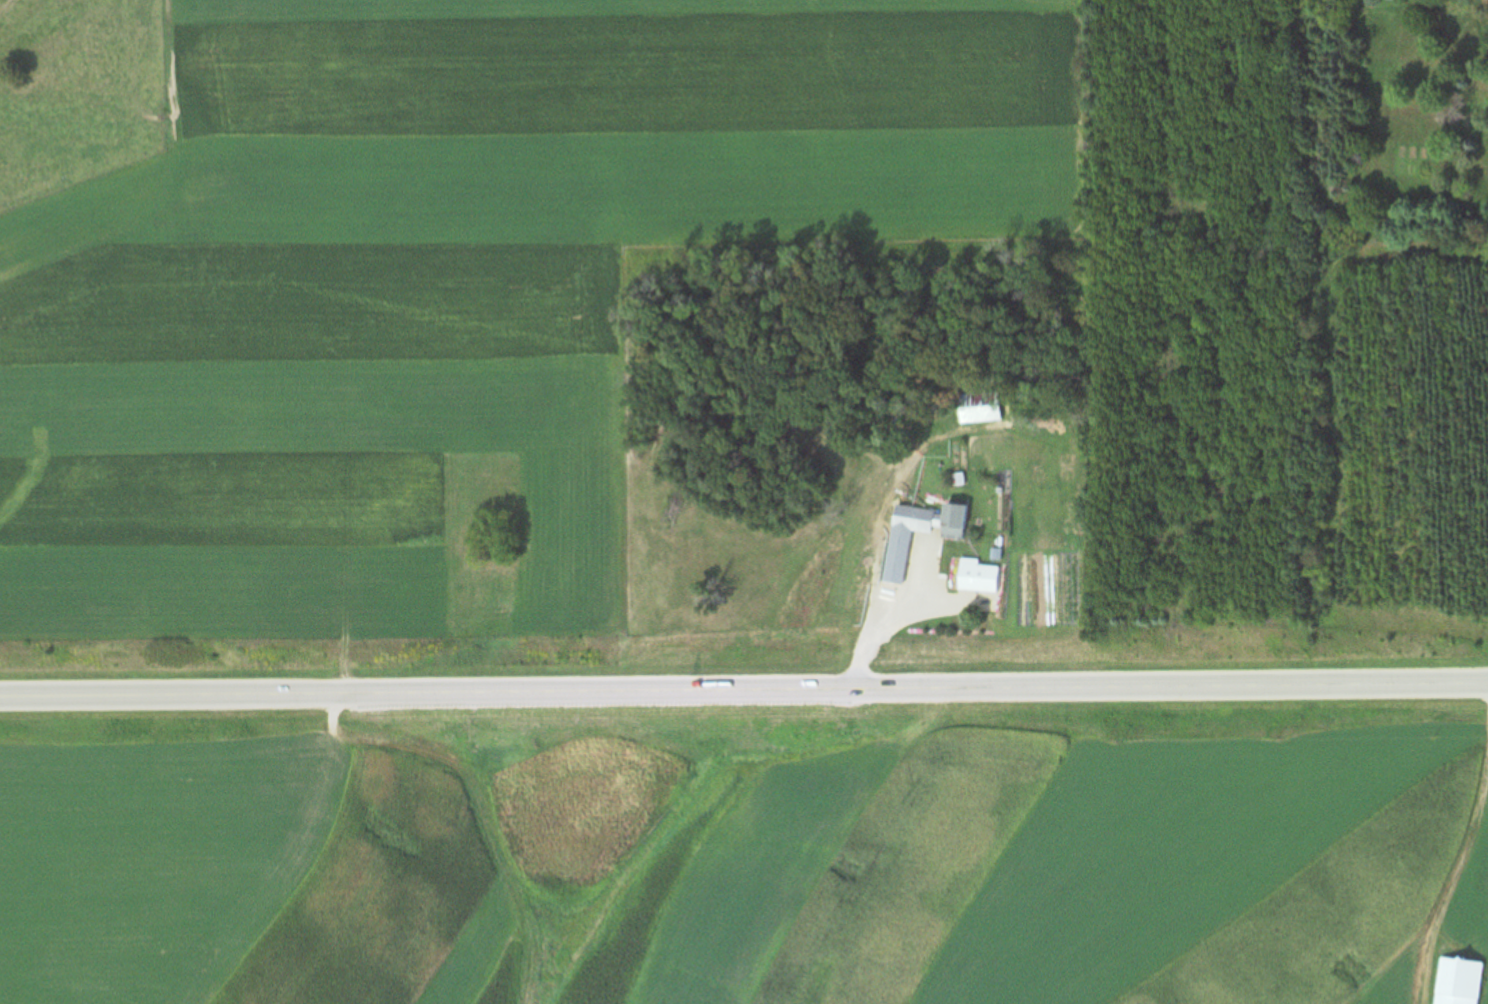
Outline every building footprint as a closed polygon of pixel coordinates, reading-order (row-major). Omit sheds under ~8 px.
[(965,539),(965,503),(940,503),(940,539),(965,539)] [(920,578),(930,544),(895,533),(890,549),(898,552),(893,569),(920,578)] [(978,565),(978,560),(960,558),(957,589),(999,593),(1001,567),(978,565)] [(1483,962),(1439,957),(1434,1003),(1478,1003),(1483,962)]
